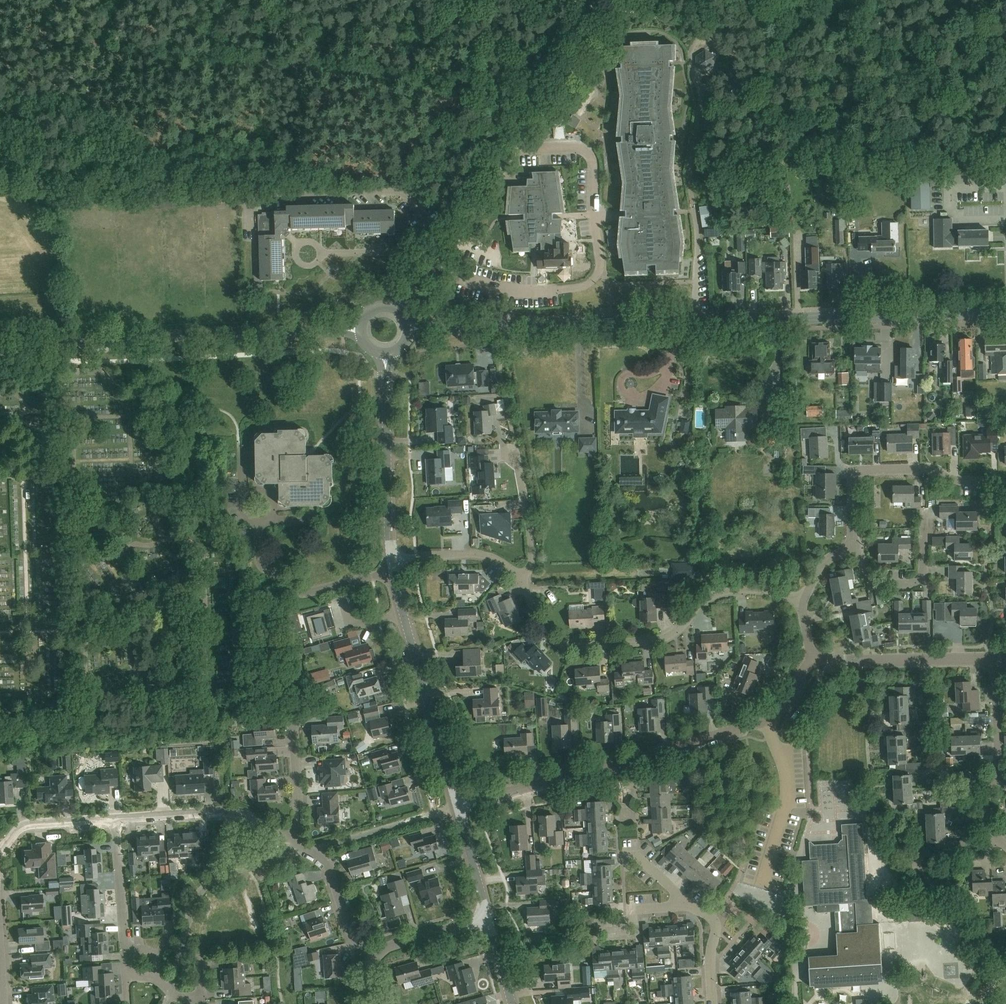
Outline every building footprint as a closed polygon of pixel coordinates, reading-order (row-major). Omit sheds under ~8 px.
[(671,136),(673,135),(669,108),(672,67),(670,67),(671,61),(674,61),(673,45),(660,45),(659,42),(631,42),(631,46),(618,47),(618,63),(621,63),(622,68),(619,68),(623,96),(620,137),(622,137),(622,142),(620,143),(626,183),(624,211),(626,211),(626,217),(623,217),(622,223),(621,230),(621,231),(621,237),(620,244),(620,245),(622,257),(623,257),(625,272),(648,271),(648,265),(656,265),(656,271),(679,270),(682,243),(678,215),(675,216),(675,210),(677,210),(671,169),(673,141),(671,141),(671,136)] [(706,51),(697,57),(697,67),(706,72),(715,67),(715,56),(706,51)] [(554,120),(554,134),(554,139),(565,138),(565,119),(554,120)] [(511,186),(509,215),(524,214),(525,220),(509,220),(513,249),(530,248),(529,243),(541,243),(541,254),(537,254),(538,267),(540,266),(540,268),(548,268),(548,265),(560,264),(560,267),(569,267),(569,265),(572,265),(572,258),(569,258),(569,242),(558,243),(557,243),(557,244),(555,244),(555,234),(561,233),(562,219),(553,219),(553,213),(562,213),(556,172),(532,172),(533,181),(527,180),(527,186),(511,186)] [(702,194),(703,200),(701,200),(701,207),(713,205),(711,193),(702,194)] [(845,230),(845,220),(844,197),(836,198),(837,220),(835,220),(836,244),(844,244),(844,230),(845,230)] [(261,280),(284,280),(282,239),(281,239),(281,235),(283,234),(284,235),(289,231),(287,229),(288,227),(292,227),(292,229),(346,227),(346,225),(354,224),(355,233),(396,232),(395,210),(355,211),(354,204),(287,206),(287,212),(276,212),(276,215),(263,215),(263,214),(258,214),(259,236),(260,236),(261,280)] [(851,225),(859,224),(858,210),(851,211),(851,225)] [(704,228),(713,228),(712,215),(703,215),(704,228)] [(959,230),(959,231),(952,231),(952,219),(934,219),(935,248),(952,247),(952,245),(959,245),(959,247),(988,246),(988,230),(959,230)] [(770,228),(771,238),(790,237),(789,227),(770,228)] [(896,252),(895,241),(899,241),(898,230),(882,230),(883,236),(860,237),(860,248),(872,248),(872,252),(896,252)] [(819,271),(818,248),(818,236),(806,237),(807,248),(805,248),(806,271),(801,271),(802,289),(816,289),(815,271),(819,271)] [(763,272),(767,272),(767,289),(783,289),(783,284),(784,284),(784,280),(786,280),(786,262),(779,262),(779,257),(768,257),(768,262),(763,262),(763,263),(761,263),(761,258),(750,258),(750,274),(761,274),(761,270),(763,270),(763,272)] [(725,262),(726,273),(724,273),(724,291),(740,290),(739,273),(745,273),(744,262),(735,263),(735,261),(725,262)] [(843,279),(843,264),(826,264),(827,289),(837,288),(837,282),(840,282),(840,279),(843,279)] [(985,339),(986,356),(991,356),(992,375),(1005,374),(1005,338),(985,339)] [(960,370),(967,370),(971,370),(974,367),(974,358),(971,356),(971,339),(958,340),(958,356),(959,356),(960,370)] [(813,344),(813,360),(809,360),(809,374),(835,373),(834,360),(830,360),(830,343),(813,344)] [(931,362),(943,362),(943,382),(952,382),(952,361),(946,361),(946,355),(944,355),(944,345),(931,345),(931,362)] [(855,349),(855,363),(855,371),(868,371),(868,373),(880,373),(880,363),(881,363),(881,349),(871,349),(871,347),(862,346),(862,349),(855,349)] [(915,378),(915,374),(915,367),(917,367),(917,356),(914,356),(914,349),(902,349),(902,378),(915,378)] [(446,366),(448,386),(475,385),(475,384),(478,383),(478,387),(488,386),(487,371),(477,371),(477,373),(473,373),(473,364),(446,366)] [(839,385),(849,385),(849,372),(838,373),(839,385)] [(915,374),(915,378),(918,378),(918,394),(924,394),(924,374),(915,374)] [(962,376),(953,377),(953,392),(962,392),(962,376)] [(882,396),(892,396),(892,378),(882,378),(882,396)] [(659,430),(665,397),(651,394),(648,410),(633,411),(633,410),(633,411),(626,412),(626,411),(614,411),(614,421),(617,421),(617,431),(659,430)] [(746,408),(746,405),(725,406),(725,410),(716,410),(717,427),(727,427),(727,435),(745,435),(745,427),(758,426),(757,420),(773,420),(772,396),(761,396),(761,409),(757,409),(757,408),(746,408)] [(496,414),(496,412),(506,410),(504,397),(497,399),(498,403),(484,406),(485,411),(474,412),(475,435),(483,434),(483,435),(492,435),(491,415),(496,414)] [(807,407),(807,417),(823,416),(823,406),(807,407)] [(980,413),(985,418),(991,412),(985,407),(980,413)] [(427,410),(428,423),(426,423),(427,432),(438,432),(439,444),(453,443),(452,426),(447,427),(446,409),(427,410)] [(551,413),(534,414),(535,432),(550,431),(550,434),(560,434),(560,431),(576,430),(575,412),(558,413),(558,411),(557,411),(557,410),(552,411),(550,411),(551,413)] [(852,419),(852,410),(836,410),(836,419),(852,419)] [(679,432),(687,434),(690,421),(682,419),(679,432)] [(920,438),(919,428),(927,428),(927,424),(908,424),(908,426),(912,425),(912,434),(887,435),(887,444),(888,444),(889,452),(901,451),(901,453),(913,452),(912,438),(920,438)] [(987,434),(967,435),(967,437),(966,437),(965,439),(965,444),(964,444),(965,458),(978,458),(978,452),(990,452),(990,444),(998,444),(997,424),(987,424),(987,434)] [(826,427),(815,428),(815,427),(801,428),(802,441),(804,441),(803,438),(810,437),(811,458),(828,457),(827,436),(826,427)] [(933,455),(950,454),(950,445),(956,445),(955,428),(948,429),(948,433),(933,434),(933,440),(935,440),(935,446),(933,446),(933,455)] [(880,430),(872,430),(873,436),(849,437),(849,454),(873,453),(873,442),(880,442),(880,430)] [(258,436),(258,447),(259,482),(282,482),(283,505),(329,504),(329,481),(332,481),(331,457),(308,458),(306,457),(305,455),(305,432),(281,432),(281,435),(258,436)] [(782,448),(784,438),(769,435),(769,436),(764,435),(763,444),(768,444),(768,446),(782,448)] [(579,438),(579,453),(589,453),(589,456),(596,456),(596,453),(597,453),(597,437),(579,438)] [(438,452),(438,459),(426,460),(427,485),(446,484),(445,469),(451,469),(450,451),(438,452)] [(477,469),(478,485),(472,486),(473,495),(485,494),(485,488),(494,487),(493,463),(485,464),(484,456),(473,457),(470,457),(471,469),(477,469)] [(826,466),(808,465),(808,466),(807,466),(806,458),(802,458),(802,466),(803,466),(803,474),(807,474),(808,474),(817,474),(817,498),(834,498),(834,485),(836,485),(836,474),(826,474),(826,466)] [(627,487),(642,486),(641,461),(626,462),(627,487)] [(894,486),(894,502),(906,501),(907,508),(921,507),(921,497),(914,497),(914,486),(894,486)] [(639,503),(650,503),(650,495),(640,494),(639,503)] [(448,501),(449,506),(434,507),(434,508),(427,508),(428,527),(452,525),(451,513),(462,513),(461,501),(448,501)] [(976,512),(958,513),(958,506),(940,506),(940,519),(957,518),(957,530),(976,530),(976,512)] [(833,535),(834,535),(834,514),(830,514),(831,508),(815,508),(809,508),(809,517),(815,517),(820,517),(820,535),(827,535),(827,537),(833,537),(833,535)] [(512,543),(511,513),(480,515),(481,534),(512,543)] [(946,537),(946,549),(955,548),(955,560),(972,559),(972,544),(959,544),(959,537),(946,537)] [(898,548),(908,548),(911,548),(911,538),(908,538),(894,538),(894,544),(879,545),(879,562),(898,562),(898,548)] [(673,578),(697,577),(696,563),(672,564),(673,578)] [(957,578),(957,593),(972,593),(972,572),(963,572),(963,566),(949,566),(949,578),(957,578)] [(833,593),(849,590),(847,580),(853,579),(851,569),(837,572),(838,578),(831,579),(833,593)] [(452,587),(454,588),(454,594),(474,594),(474,592),(483,591),(491,583),(483,575),(479,575),(479,573),(449,574),(449,584),(450,584),(451,586),(452,587)] [(672,583),(657,584),(658,591),(672,591),(672,583)] [(494,598),(499,595),(496,589),(491,591),(494,598)] [(849,590),(833,593),(835,606),(856,602),(858,608),(871,606),(870,600),(858,602),(857,598),(851,599),(849,590)] [(666,594),(657,594),(656,594),(656,593),(649,593),(650,599),(637,599),(638,607),(640,607),(641,621),(657,620),(656,607),(667,607),(666,594)] [(499,595),(494,598),(487,600),(493,614),(499,611),(506,627),(520,621),(511,599),(503,602),(500,595),(499,595)] [(913,632),(913,614),(903,614),(903,601),(895,601),(895,619),(899,619),(900,632),(913,632)] [(913,614),(913,632),(927,632),(927,619),(931,619),(931,601),(923,601),(923,614),(913,614)] [(958,617),(961,617),(961,624),(976,624),(976,608),(966,608),(966,602),(945,603),(945,620),(958,620),(958,617)] [(593,621),(605,621),(604,606),(592,607),(593,610),(570,611),(570,627),(584,626),(585,628),(594,627),(593,621)] [(853,629),(869,626),(867,617),(873,616),(871,606),(858,608),(859,615),(851,616),(853,629)] [(458,610),(459,619),(445,620),(446,636),(469,635),(468,622),(477,621),(476,610),(458,610)] [(766,628),(766,624),(773,624),(773,613),(771,613),(769,611),(765,611),(764,613),(746,613),(746,620),(740,620),(740,633),(753,633),(753,629),(766,628)] [(332,635),(326,612),(308,617),(314,640),(332,635)] [(869,626),(853,629),(856,643),(863,641),(864,648),(878,645),(877,635),(871,636),(869,626)] [(703,635),(703,645),(697,646),(698,660),(707,660),(707,652),(727,651),(726,634),(703,635)] [(335,643),(339,656),(347,654),(350,666),(373,660),(369,644),(353,648),(351,639),(335,643)] [(550,666),(548,663),(550,661),(535,645),(529,650),(523,643),(513,653),(521,662),(526,658),(538,671),(541,669),(544,672),(550,666)] [(464,666),(456,666),(457,677),(472,676),(477,676),(477,675),(482,674),(480,649),(463,650),(464,666)] [(678,655),(678,656),(665,657),(666,672),(686,671),(687,675),(694,675),(693,661),(686,661),(686,654),(678,655)] [(754,674),(758,663),(745,658),(736,683),(741,685),(739,691),(751,695),(759,676),(754,674)] [(622,664),(623,673),(615,673),(616,686),(624,686),(624,680),(638,679),(639,685),(653,684),(652,671),(645,671),(644,662),(634,663),(635,664),(622,664)] [(598,692),(599,691),(600,694),(605,694),(605,691),(609,691),(608,679),(601,679),(600,666),(588,667),(588,669),(575,670),(577,685),(597,684),(598,692)] [(312,673),(314,684),(331,679),(328,669),(312,673)] [(362,673),(346,677),(351,693),(357,691),(358,696),(357,697),(359,704),(370,701),(368,695),(381,691),(377,677),(364,681),(362,673)] [(964,711),(979,710),(978,695),(971,695),(970,682),(959,683),(959,684),(956,684),(957,703),(964,703),(964,711)] [(483,687),(484,699),(473,700),(475,717),(477,717),(477,722),(486,721),(486,716),(499,715),(498,698),(497,686),(483,687)] [(699,688),(699,694),(690,694),(691,714),(707,713),(706,700),(714,700),(713,687),(699,688)] [(891,711),(908,710),(908,697),(912,697),(911,688),(895,688),(896,696),(890,696),(891,711)] [(918,689),(918,694),(924,694),(925,699),(932,698),(931,688),(918,689)] [(525,701),(535,700),(534,693),(531,693),(531,692),(524,692),(525,701)] [(652,700),(653,708),(639,709),(640,731),(657,730),(656,717),(664,716),(663,700),(652,700)] [(390,723),(389,723),(387,717),(381,718),(378,706),(363,710),(366,722),(370,721),(374,738),(391,734),(390,728),(390,727),(391,727),(391,726),(391,725),(391,724),(390,723)] [(904,730),(920,729),(920,723),(909,724),(908,710),(891,711),(892,725),(904,724),(904,730)] [(597,742),(613,742),(613,728),(621,727),(620,714),(606,715),(606,722),(596,722),(597,742)] [(343,726),(342,715),(328,716),(329,725),(313,726),(314,742),(337,741),(336,727),(343,726)] [(274,723),(264,723),(264,717),(254,717),(255,724),(256,738),(249,739),(249,746),(263,745),(263,738),(275,737),(274,723)] [(576,717),(566,718),(566,725),(553,726),(554,748),(571,747),(570,733),(577,733),(576,717)] [(966,755),(966,736),(954,737),(954,728),(945,728),(946,742),(952,742),(952,755),(966,755)] [(889,751),(906,750),(906,736),(920,736),(920,729),(904,730),(904,736),(888,737),(889,751)] [(966,736),(966,755),(980,754),(980,741),(981,741),(981,731),(971,732),(971,736),(966,736)] [(533,733),(521,734),(521,738),(505,739),(506,755),(518,754),(519,755),(527,754),(527,745),(533,745),(533,733)] [(232,749),(240,748),(239,740),(231,740),(232,749)] [(277,770),(276,755),(261,756),(260,748),(247,749),(248,761),(257,760),(257,771),(277,770)] [(401,765),(398,752),(385,755),(384,749),(372,752),(375,763),(382,761),(384,770),(401,765)] [(906,770),(922,769),(921,763),(907,764),(906,750),(889,751),(890,765),(906,764),(906,770)] [(70,755),(61,756),(63,769),(71,769),(70,755)] [(213,773),(212,759),(203,760),(204,769),(189,770),(189,774),(175,775),(176,794),(203,792),(202,774),(213,773)] [(324,767),(319,767),(320,782),(325,782),(325,786),(340,785),(340,774),(346,774),(345,759),(324,760),(324,767)] [(163,781),(162,765),(133,767),(134,775),(132,777),(132,781),(134,782),(135,791),(150,790),(150,782),(163,781)] [(117,785),(115,769),(100,770),(101,775),(84,776),(85,793),(100,792),(100,793),(109,793),(108,786),(117,785)] [(895,790),(912,789),(911,776),(922,775),(922,769),(906,770),(906,776),(894,776),(895,790)] [(5,805),(5,804),(13,804),(12,783),(26,782),(26,777),(25,772),(10,773),(10,776),(4,777),(5,781),(0,782),(0,805),(5,805)] [(45,798),(45,803),(55,803),(55,801),(64,800),(64,796),(72,796),(71,781),(66,781),(66,775),(49,776),(49,777),(51,777),(51,786),(36,787),(37,799),(45,798)] [(279,799),(278,785),(265,786),(265,779),(251,780),(252,792),(259,791),(259,800),(279,799)] [(670,779),(670,780),(652,781),(651,780),(646,780),(646,785),(651,785),(651,793),(651,794),(668,793),(668,794),(670,794),(670,786),(676,785),(676,779),(670,779)] [(411,800),(407,786),(395,790),(393,783),(379,786),(382,798),(389,796),(391,805),(411,800)] [(370,800),(372,799),(372,800),(378,798),(375,787),(369,789),(367,790),(370,800)] [(912,789),(895,790),(895,804),(908,804),(908,810),(923,809),(923,802),(912,803),(912,789)] [(340,822),(339,807),(338,807),(337,793),(323,793),(324,804),(325,804),(325,808),(318,808),(319,823),(340,822)] [(668,807),(671,807),(670,794),(668,794),(668,793),(651,794),(651,793),(645,793),(645,797),(651,797),(652,806),(652,807),(668,806),(668,807)] [(575,815),(606,814),(606,801),(586,802),(586,809),(575,810),(575,815)] [(670,820),(672,820),(671,807),(668,807),(668,806),(652,807),(652,806),(647,806),(648,810),(652,810),(652,819),(653,821),(669,819),(670,820)] [(934,809),(934,814),(927,815),(927,829),(944,828),(943,814),(956,814),(956,807),(934,809)] [(606,814),(575,815),(576,821),(587,821),(588,827),(607,826),(606,814)] [(557,815),(557,825),(566,825),(565,815),(557,815)] [(563,844),(562,831),(555,832),(554,816),(548,817),(548,816),(541,816),(541,825),(540,825),(541,837),(550,836),(550,845),(563,844)] [(653,821),(652,819),(648,819),(648,824),(653,824),(653,834),(672,833),(672,820),(670,820),(669,819),(653,821)] [(840,911),(841,933),(836,933),(837,954),(808,956),(810,986),(884,982),(880,923),(873,923),(872,901),(868,901),(865,855),(869,855),(868,841),(864,842),(863,823),(842,824),(843,843),(810,845),(810,841),(809,842),(811,860),(802,861),(805,906),(817,905),(818,912),(840,911)] [(528,849),(527,825),(511,826),(512,850),(528,849)] [(607,826),(588,827),(588,834),(576,835),(577,840),(607,839),(607,826)] [(944,828),(927,829),(928,843),(942,842),(942,848),(958,848),(958,846),(957,841),(945,842),(944,828)] [(188,857),(186,832),(181,833),(181,834),(174,834),(174,848),(167,848),(168,858),(188,857)] [(186,832),(188,857),(195,856),(196,859),(208,859),(207,846),(200,846),(199,833),(192,833),(192,832),(186,832)] [(439,849),(435,835),(423,838),(421,833),(410,836),(413,847),(419,845),(421,854),(439,849)] [(147,835),(148,861),(159,861),(159,863),(165,863),(165,851),(159,851),(157,834),(147,835)] [(148,861),(147,835),(136,836),(137,852),(128,853),(129,865),(136,864),(136,860),(142,860),(142,862),(148,861)] [(392,848),(400,845),(398,837),(390,840),(392,848)] [(607,839),(577,840),(577,847),(588,846),(589,853),(608,852),(607,839)] [(380,843),(383,851),(392,848),(390,840),(380,843)] [(698,840),(690,849),(711,867),(719,858),(698,840)] [(32,850),(24,851),(25,867),(38,867),(39,879),(44,878),(55,878),(55,872),(53,853),(50,854),(49,843),(32,844),(32,850)] [(661,852),(665,855),(661,859),(658,862),(662,865),(664,862),(667,859),(674,864),(675,865),(686,853),(687,853),(688,852),(678,843),(674,847),(669,843),(661,852)] [(56,846),(57,855),(72,854),(72,845),(56,846)] [(352,874),(372,869),(378,867),(372,846),(360,849),(362,856),(348,860),(352,874)] [(84,864),(101,863),(101,853),(95,854),(95,849),(83,849),(84,864)] [(668,870),(671,874),(677,867),(683,873),(684,874),(696,861),(696,862),(697,861),(688,852),(687,853),(686,853),(675,865),(674,864),(668,870)] [(536,869),(535,855),(526,856),(527,870),(536,869)] [(590,860),(590,866),(592,866),(593,873),(581,873),(581,879),(612,877),(611,865),(603,865),(603,859),(590,860)] [(706,870),(707,869),(697,861),(696,862),(696,861),(684,874),(683,873),(680,876),(684,880),(687,876),(693,882),(694,883),(705,870),(706,870)] [(101,863),(84,864),(77,864),(78,874),(85,873),(85,878),(97,877),(97,872),(102,872),(101,863)] [(442,888),(440,887),(438,878),(424,881),(423,878),(424,878),(421,869),(407,873),(409,882),(419,879),(420,883),(419,883),(423,898),(424,898),(427,907),(439,904),(438,900),(436,899),(435,895),(442,893),(441,890),(442,888)] [(698,890),(699,888),(703,892),(707,888),(711,892),(721,881),(707,869),(706,870),(705,870),(694,883),(693,882),(690,885),(687,888),(690,892),(692,889),(693,890),(698,890)] [(542,882),(542,870),(528,871),(528,877),(517,878),(518,894),(538,893),(537,882),(542,882)] [(993,895),(992,882),(986,882),(985,870),(972,871),(973,892),(979,892),(979,896),(993,895)] [(317,899),(314,892),(316,891),(314,883),(307,885),(306,882),(303,872),(288,877),(292,887),(294,887),(300,904),(317,899)] [(594,891),(612,890),(612,877),(581,879),(582,885),(593,884),(594,891)] [(399,896),(407,894),(403,879),(388,883),(391,893),(382,896),(388,917),(404,913),(399,896)] [(1005,893),(1005,881),(992,882),(993,895),(993,904),(999,903),(999,907),(1005,907),(1005,893)] [(80,884),(81,896),(81,904),(104,903),(103,893),(98,894),(98,889),(96,889),(96,883),(80,884)] [(605,909),(605,903),(613,903),(612,890),(594,891),(594,897),(582,898),(583,905),(593,904),(593,910),(605,909)] [(151,899),(153,925),(163,924),(162,907),(169,906),(168,892),(161,893),(162,900),(157,900),(157,899),(151,899)] [(43,910),(42,895),(33,896),(34,896),(21,897),(22,911),(43,910)] [(151,899),(151,898),(138,898),(131,898),(132,910),(139,910),(139,908),(141,908),(142,926),(153,925),(151,899)] [(529,922),(536,922),(536,927),(538,929),(542,929),(543,927),(543,921),(550,921),(549,909),(556,909),(555,901),(540,902),(540,908),(528,909),(529,922)] [(104,903),(81,904),(82,913),(88,913),(88,918),(100,917),(100,912),(105,912),(104,903)] [(62,926),(72,925),(71,905),(60,906),(61,912),(61,918),(62,926)] [(330,934),(327,922),(325,923),(323,918),(320,919),(320,918),(318,919),(315,910),(300,915),(306,932),(309,931),(312,940),(330,934)] [(909,921),(921,921),(921,913),(909,913),(909,921)] [(388,919),(390,929),(404,927),(403,917),(388,919)] [(93,923),(76,925),(76,937),(80,937),(81,944),(83,944),(107,942),(106,932),(93,933),(93,923)] [(694,932),(688,932),(687,924),(674,926),(676,945),(683,944),(684,956),(690,955),(689,944),(695,943),(694,932)] [(676,945),(674,926),(662,927),(664,957),(671,957),(670,945),(676,945)] [(50,950),(49,940),(43,941),(42,927),(18,929),(19,944),(35,943),(35,951),(50,950)] [(664,957),(662,927),(649,928),(650,936),(644,936),(645,948),(651,948),(651,947),(658,946),(659,958),(664,957)] [(781,950),(773,943),(765,935),(760,940),(754,935),(746,944),(760,957),(765,952),(773,960),(777,955),(781,950)] [(83,955),(79,955),(80,961),(92,960),(91,954),(107,953),(107,942),(83,944),(83,955)] [(760,957),(746,944),(737,953),(761,974),(764,970),(756,962),(760,957)] [(56,947),(57,955),(66,953),(65,945),(56,947)] [(624,950),(625,968),(632,968),(633,979),(645,978),(643,957),(638,957),(637,949),(624,950)] [(611,951),(614,981),(620,981),(619,969),(625,968),(624,950),(611,951)] [(306,954),(307,962),(320,959),(318,951),(306,954)] [(593,956),(594,960),(595,972),(601,971),(601,970),(607,970),(608,982),(614,981),(611,951),(599,952),(599,955),(593,956)] [(740,981),(744,976),(743,976),(748,971),(757,979),(761,974),(737,953),(729,963),(735,968),(731,973),(740,981)] [(50,967),(49,954),(33,955),(33,963),(20,964),(21,978),(29,978),(29,979),(35,979),(43,978),(42,967),(50,967)] [(343,976),(342,965),(340,965),(339,954),(324,955),(325,977),(343,976)] [(224,979),(245,977),(244,971),(250,971),(249,959),(234,960),(234,967),(223,968),(224,979)] [(434,981),(430,969),(419,972),(417,962),(396,968),(400,983),(413,979),(415,986),(434,981)] [(463,962),(447,967),(451,980),(456,979),(460,995),(477,990),(473,977),(474,976),(472,968),(465,969),(463,962)] [(568,988),(572,988),(570,973),(565,973),(564,964),(545,966),(546,982),(559,981),(560,988),(568,987),(568,988)] [(101,965),(89,966),(82,967),(83,980),(93,980),(94,986),(114,984),(113,972),(102,973),(101,965)] [(948,966),(949,980),(962,980),(961,966),(948,966)] [(116,977),(122,976),(121,968),(114,969),(116,977)] [(662,991),(693,988),(692,975),(672,977),(673,984),(662,984),(662,991)] [(245,977),(224,979),(225,989),(232,989),(233,996),(251,994),(251,983),(245,983),(245,977)] [(94,986),(94,992),(90,992),(91,1003),(104,1003),(103,997),(114,996),(114,984),(94,986)] [(27,995),(28,1003),(47,1003),(47,1001),(54,1001),(53,986),(31,988),(32,994),(27,995)] [(580,988),(572,988),(568,988),(568,995),(552,997),(553,1003),(574,1003),(573,1000),(581,1000),(581,996),(590,996),(590,987),(580,988)] [(675,1002),(694,1001),(693,988),(662,991),(663,996),(674,995),(675,1002)] [(763,1003),(762,997),(751,998),(750,991),(731,992),(732,1003),(746,1003),(763,1003)]
